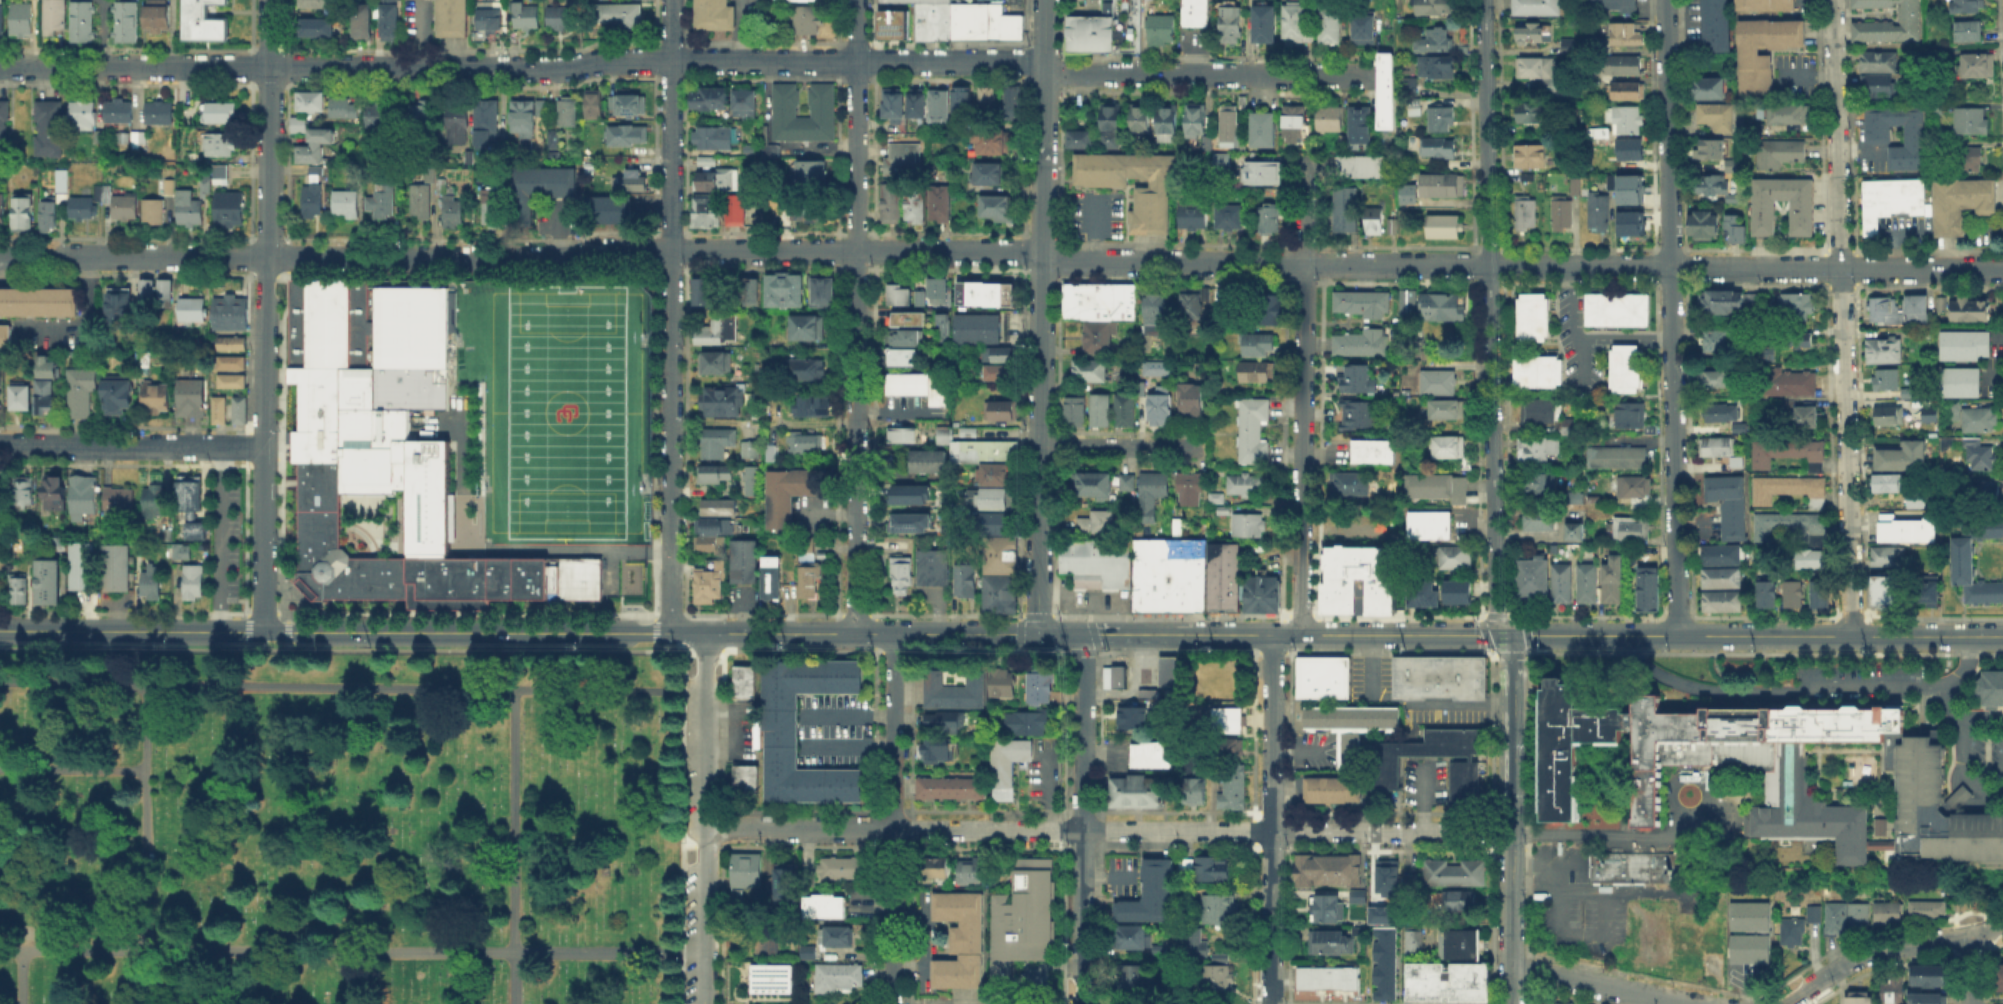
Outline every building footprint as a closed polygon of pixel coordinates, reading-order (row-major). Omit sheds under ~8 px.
[(41,34),(41,0),(63,0),(63,29),(52,29),(52,35),(41,34)] [(68,0),(68,41),(91,41),(91,37),(94,37),(94,30),(91,30),(91,11),(94,11),(94,5),(91,5),(91,0),(68,0)] [(136,41),(136,0),(113,0),(113,4),(110,4),(110,11),(113,11),(113,30),(110,30),(110,36),(113,36),(113,41),(136,41)] [(181,39),(182,0),(227,0),(227,3),(208,3),(207,17),(227,17),(227,39),(181,39)] [(299,10),(300,0),(334,0),(334,10),(299,10)] [(385,40),(385,0),(400,0),(399,40),(385,40)] [(439,35),(439,0),(468,0),(467,35),(439,35)] [(694,26),(694,0),(727,0),(727,4),(734,4),(734,26),(694,26)] [(1112,15),(1112,0),(1140,0),(1139,52),(1112,52),(1112,15)] [(1181,26),(1181,0),(1208,0),(1208,26),(1181,26)] [(1416,14),(1416,0),(1454,0),(1455,14),(1416,14)] [(1511,17),(1511,0),(1562,0),(1562,18),(1511,17)] [(1585,9),(1585,0),(1638,0),(1638,9),(1585,9)] [(1702,52),(1700,0),(1727,0),(1729,51),(1702,52)] [(1735,9),(1735,0),(1792,0),(1792,9),(1735,9)] [(1849,7),(1849,0),(1917,0),(1918,40),(1849,41),(1849,21),(1897,20),(1897,6),(1849,7)] [(1950,13),(1949,0),(1982,0),(1982,6),(1977,6),(1978,11),(1950,13)] [(10,33),(10,1),(31,1),(31,33),(23,33),(23,37),(17,37),(17,33),(10,33)] [(914,1),(950,1),(950,38),(914,38),(914,1)] [(950,1),(950,38),(1021,38),(1021,1),(950,1)] [(142,2),(168,3),(168,28),(160,27),(160,33),(149,32),(150,28),(142,28),(142,2)] [(526,4),(526,7),(540,7),(540,31),(517,31),(517,13),(512,13),(512,3),(526,4)] [(1274,5),(1274,41),(1252,41),(1252,4),(1274,5)] [(1303,4),(1303,40),(1281,40),(1281,4),(1303,4)] [(818,5),(818,33),(793,33),(794,5),(818,5)] [(1220,42),(1220,5),(1239,5),(1239,42),(1220,42)] [(1318,43),(1318,5),(1340,5),(1339,43),(1318,43)] [(372,9),(372,43),(358,42),(358,8),(372,9)] [(643,22),(642,30),(623,30),(623,22),(597,22),(597,8),(643,8),(643,22)] [(877,8),(908,9),(908,38),(877,37),(877,8)] [(578,9),(578,29),(551,29),(551,9),(578,9)] [(502,28),(502,34),(492,34),(492,28),(477,28),(477,12),(507,12),(507,28),(502,28)] [(1352,41),(1352,13),(1373,13),(1373,41),(1352,41)] [(1146,14),(1172,14),(1172,45),(1146,44),(1146,14)] [(1066,15),(1112,15),(1112,52),(1065,51),(1066,15)] [(1805,18),(1737,20),(1739,96),(1773,95),(1772,54),(1759,54),(1759,47),(1806,46),(1805,18)] [(301,37),(301,19),(334,19),(334,38),(301,37)] [(1614,44),(1614,19),(1645,19),(1645,44),(1614,44)] [(1979,19),(1980,41),(1954,42),(1953,20),(1979,19)] [(1425,37),(1425,27),(1446,27),(1446,37),(1451,37),(1451,50),(1413,50),(1413,37),(1425,37)] [(1551,28),(1551,44),(1521,43),(1521,28),(1551,28)] [(1575,42),(1575,53),(1564,53),(1564,42),(1575,42)] [(1859,71),(1859,50),(1895,50),(1895,71),(1859,71)] [(1379,52),(1393,52),(1394,127),(1377,127),(1379,52)] [(1960,77),(1959,52),(1991,52),(1991,76),(1960,77)] [(1452,55),(1452,76),(1417,76),(1417,56),(1452,55)] [(1554,76),(1519,76),(1519,56),(1554,56),(1554,76)] [(1615,74),(1615,58),(1643,58),(1643,75),(1615,74)] [(1862,92),(1862,73),(1891,73),(1891,92),(1862,92)] [(1554,76),(1572,77),(1572,89),(1559,89),(1559,95),(1541,95),(1541,76),(1554,76)] [(1692,98),(1691,76),(1724,76),(1724,98),(1692,98)] [(1398,93),(1415,94),(1416,77),(1398,77),(1398,93)] [(771,82),(771,139),(832,140),(833,83),(809,82),(809,116),(795,116),(795,82),(771,82)] [(1006,115),(1006,86),(1022,86),(1021,115),(1006,115)] [(1641,86),(1641,101),(1616,101),(1616,86),(1641,86)] [(731,89),(753,89),(753,119),(731,119),(731,89)] [(325,109),(296,109),(296,90),(326,90),(325,109)] [(997,90),(997,113),(981,113),(981,90),(997,90)] [(694,91),(726,91),(726,111),(694,111),(694,91)] [(956,91),(970,91),(970,116),(956,115),(956,91)] [(603,94),(603,119),(588,119),(588,94),(603,94)] [(901,121),(901,133),(891,133),(891,121),(886,121),(886,94),(905,94),(905,121),(901,121)] [(911,120),(911,95),(927,95),(927,121),(911,120)] [(932,124),(932,95),(950,95),(950,124),(932,124)] [(94,100),(94,129),(68,129),(68,100),(76,100),(76,96),(85,96),(85,100),(94,100)] [(330,96),(349,96),(349,102),(358,102),(358,115),(330,116),(330,96)] [(1421,96),(1421,107),(1406,107),(1406,97),(1421,96)] [(103,100),(112,100),(112,97),(122,97),(122,101),(131,101),(131,121),(103,121),(103,100)] [(33,100),(60,99),(60,155),(34,155),(33,134),(37,134),(37,120),(33,120),(33,100)] [(171,101),(171,123),(144,123),(144,100),(171,101)] [(616,100),(646,100),(646,117),(616,116),(616,100)] [(204,122),(204,101),(234,101),(234,122),(204,122)] [(578,101),(578,127),(561,127),(561,101),(578,101)] [(477,134),(477,102),(499,102),(499,134),(477,134)] [(1099,130),(1119,130),(1119,102),(1099,102),(1099,130)] [(1732,120),(1732,132),(1711,132),(1711,122),(1695,122),(1695,102),(1732,102),(1732,120)] [(1767,123),(1767,103),(1806,102),(1806,122),(1767,123)] [(511,140),(511,103),(536,103),(536,140),(511,140)] [(1129,103),(1148,103),(1147,131),(1129,131),(1129,103)] [(368,104),(394,104),(394,131),(368,131),(368,104)] [(469,105),(469,145),(451,145),(451,104),(469,105)] [(1281,137),(1282,104),(1303,105),(1302,137),(1281,137)] [(435,105),(434,143),(412,143),(413,105),(435,105)] [(1219,140),(1219,105),(1236,105),(1236,140),(1219,140)] [(1315,130),(1315,105),(1340,105),(1340,130),(1315,130)] [(1370,105),(1370,143),(1348,143),(1348,105),(1370,105)] [(1426,106),(1452,105),(1452,130),(1427,131),(1426,106)] [(1521,105),(1542,105),(1542,124),(1521,124),(1521,105)] [(1174,106),(1174,141),(1155,141),(1155,106),(1174,106)] [(1924,168),(1887,169),(1886,146),(1903,145),(1902,124),(1888,124),(1888,140),(1864,141),(1863,108),(1922,106),(1924,168)] [(1981,106),(1981,117),(1986,117),(1986,134),(1952,134),(1952,107),(1981,106)] [(1204,108),(1204,133),(1196,133),(1196,137),(1184,136),(1184,108),(1204,108)] [(1615,133),(1615,108),(1643,108),(1643,133),(1615,133)] [(1249,146),(1249,111),(1273,111),(1273,146),(1249,146)] [(293,118),(308,118),(308,134),(293,134),(293,118)] [(648,129),(648,147),(646,147),(646,157),(633,157),(633,147),(610,147),(610,128),(648,129)] [(1091,130),(1064,129),(1064,146),(1091,147),(1091,130)] [(1592,139),(1592,129),(1608,129),(1608,140),(1592,139)] [(130,149),(130,130),(143,130),(142,149),(130,149)] [(1119,130),(1118,147),(1099,147),(1099,138),(1097,138),(1097,130),(1099,130),(1119,130)] [(114,146),(114,131),(127,131),(127,147),(114,146)] [(323,164),(297,163),(297,149),(313,149),(313,131),(345,131),(345,144),(323,144),(323,164)] [(694,131),(735,131),(735,151),(694,151),(694,131)] [(203,132),(230,132),(230,139),(234,139),(234,149),(230,149),(230,155),(203,155),(203,132)] [(1005,132),(1005,155),(978,155),(978,132),(1005,132)] [(1210,134),(1210,150),(1200,150),(1200,134),(1210,134)] [(560,135),(560,148),(549,148),(549,135),(560,135)] [(1724,138),(1724,157),(1698,157),(1698,138),(1724,138)] [(1621,141),(1647,142),(1647,163),(1621,163),(1621,141)] [(1780,168),(1755,168),(1755,141),(1803,141),(1802,161),(1780,161),(1780,168)] [(1455,142),(1455,158),(1421,158),(1421,142),(1455,142)] [(777,143),(761,144),(762,156),(778,155),(777,143)] [(746,155),(746,145),(757,145),(757,155),(746,155)] [(891,145),(922,145),(922,173),(891,173),(891,145)] [(1956,169),(1956,146),(1979,146),(1979,169),(1956,169)] [(1516,148),(1545,148),(1545,169),(1516,168),(1516,148)] [(198,152),(198,161),(185,161),(184,152),(198,152)] [(1176,153),(1175,177),(1169,177),(1168,233),(1128,233),(1128,209),(1134,209),(1134,186),(1149,186),(1149,179),(1127,179),(1127,186),(1073,185),(1074,152),(1176,153)] [(1217,168),(1217,154),(1230,154),(1230,168),(1217,168)] [(1388,158),(1388,181),(1340,181),(1340,158),(1388,158)] [(1723,171),(1723,158),(1736,158),(1736,171),(1723,171)] [(211,163),(226,164),(226,178),(211,177),(211,163)] [(321,174),(321,165),(308,165),(308,180),(316,180),(315,174),(321,174)] [(825,165),(825,186),(797,186),(797,165),(825,165)] [(1282,166),(1282,185),(1244,185),(1244,165),(1282,166)] [(978,167),(1004,168),(1004,185),(978,185),(978,167)] [(519,196),(519,168),(577,169),(577,196),(519,196)] [(312,181),(312,170),(329,170),(328,181),(312,181)] [(643,171),(643,179),(649,179),(649,191),(628,191),(628,171),(643,171)] [(723,189),(723,172),(739,172),(739,189),(723,189)] [(1693,192),(1693,173),(1728,173),(1728,192),(1693,192)] [(1616,174),(1617,203),(1642,203),(1641,174),(1616,174)] [(1774,199),(1774,235),(1751,235),(1752,177),(1812,178),(1812,235),(1789,235),(1789,199),(1774,199)] [(1880,235),(1863,235),(1861,179),(1925,177),(1926,214),(1879,215),(1880,235)] [(172,178),(172,193),(163,193),(163,178),(172,178)] [(209,178),(209,197),(199,196),(199,178),(209,178)] [(1424,178),(1465,178),(1465,198),(1424,198),(1424,178)] [(1994,213),(1975,214),(1974,207),(1960,207),(1961,215),(1964,215),(1965,235),(1934,236),(1932,180),(1993,178),(1994,213)] [(695,193),(695,179),(718,180),(718,193),(695,193)] [(66,182),(66,194),(56,194),(56,182),(66,182)] [(448,182),(448,189),(459,189),(459,203),(465,203),(465,230),(447,230),(447,203),(448,203),(448,194),(440,194),(440,182),(448,182)] [(101,202),(101,184),(110,184),(110,202),(101,202)] [(388,211),(388,220),(376,220),(376,211),(370,211),(370,197),(379,197),(379,185),(395,185),(395,211),(388,211)] [(412,221),(412,187),(431,187),(431,221),(412,221)] [(885,224),(885,187),(905,187),(905,224),(885,224)] [(929,223),(929,187),(952,187),(952,223),(929,223)] [(176,188),(191,188),(191,199),(201,199),(201,224),(176,223),(176,188)] [(316,219),(303,219),(303,188),(323,188),(323,214),(316,214),(316,219)] [(213,190),(240,191),(240,224),(232,224),(232,227),(221,227),(221,223),(213,223),(213,190)] [(908,221),(909,190),(926,190),(926,221),(908,221)] [(111,217),(111,194),(124,194),(124,191),(136,191),(135,217),(111,217)] [(1337,191),(1359,191),(1359,233),(1337,233),(1337,191)] [(30,192),(31,227),(10,227),(9,192),(30,192)] [(334,218),(335,192),(358,192),(358,218),(334,218)] [(1414,193),(1414,208),(1402,208),(1402,193),(1414,193)] [(1738,201),(1738,193),(1724,193),(1724,201),(1738,201)] [(68,217),(68,196),(92,196),(92,217),(82,217),(82,220),(74,220),(75,217),(68,217)] [(1610,196),(1610,231),(1589,231),(1590,196),(1610,196)] [(163,198),(162,224),(141,223),(141,198),(163,198)] [(695,227),(695,198),(719,198),(719,227),(695,227)] [(728,198),(746,198),(746,227),(728,227),(728,198)] [(1518,199),(1537,199),(1537,232),(1518,231),(1518,199)] [(39,232),(39,200),(55,200),(55,227),(48,227),(48,232),(39,232)] [(595,226),(595,200),(634,200),(634,226),(595,226)] [(1573,233),(1553,233),(1554,200),(1573,200),(1573,233)] [(793,201),(825,201),(825,223),(793,222),(793,201)] [(982,219),(982,201),(1008,201),(1008,219),(982,219)] [(483,227),(483,202),(503,202),(503,227),(483,227)] [(1182,204),(1208,204),(1208,231),(1181,231),(1182,204)] [(1218,206),(1250,206),(1250,232),(1217,232),(1218,206)] [(1282,208),(1282,234),(1263,234),(1263,208),(1282,208)] [(1687,209),(1717,209),(1717,239),(1687,239),(1687,209)] [(1365,235),(1365,210),(1385,210),(1384,235),(1365,235)] [(1617,211),(1617,234),(1643,234),(1642,210),(1617,211)] [(1723,213),(1739,213),(1739,225),(1746,225),(1746,242),(1728,242),(1728,236),(1722,236),(1723,213)] [(1431,219),(1462,219),(1462,239),(1431,239),(1431,219)] [(1398,222),(1398,235),(1390,235),(1390,222),(1398,222)] [(769,309),(769,276),(804,276),(804,309),(769,309)] [(945,277),(945,302),(927,302),(927,277),(945,277)] [(296,581),(314,601),(325,601),(325,598),(602,599),(602,556),(449,556),(449,441),(408,440),(408,409),(449,409),(449,331),(455,331),(455,292),(448,292),(448,286),(368,285),(368,279),(290,278),(290,382),(300,382),(300,429),(293,429),(293,462),(299,462),(299,570),(297,570),(296,581)] [(812,306),(812,278),(834,278),(834,306),(812,306)] [(161,310),(161,280),(176,280),(176,310),(161,310)] [(141,310),(141,281),(156,281),(156,310),(141,310)] [(1012,282),(1012,306),(984,306),(984,304),(955,304),(956,281),(985,281),(985,282),(1012,282)] [(745,282),(760,282),(760,304),(745,303),(745,282)] [(1062,282),(1136,283),(1135,320),(1062,319),(1062,282)] [(715,283),(715,306),(698,306),(698,283),(715,283)] [(886,283),(900,283),(900,287),(909,288),(909,305),(886,305),(886,283)] [(78,316),(0,315),(0,286),(78,287),(78,316)] [(132,288),(132,329),(111,329),(111,288),(132,288)] [(1416,288),(1399,288),(1399,314),(1415,315),(1416,288)] [(913,305),(923,305),(924,290),(913,289),(913,305)] [(1705,313),(1705,289),(1743,289),(1743,313),(1705,313)] [(1332,290),(1388,291),(1388,311),(1382,311),(1382,318),(1362,318),(1362,311),(1332,311),(1332,290)] [(1180,321),(1180,292),(1198,292),(1198,321),(1180,321)] [(1418,292),(1458,293),(1458,305),(1464,306),(1464,320),(1421,320),(1421,312),(1418,312),(1418,292)] [(1548,292),(1548,339),(1516,340),(1516,292),(1548,292)] [(1810,292),(1779,292),(1779,320),(1805,320),(1805,312),(1811,312),(1810,292)] [(1163,293),(1163,323),(1143,323),(1143,293),(1163,293)] [(1649,293),(1648,325),(1583,325),(1584,293),(1649,293)] [(240,294),(240,299),(250,299),(250,329),(217,329),(217,299),(226,299),(226,294),(240,294)] [(1280,294),(1280,323),(1260,323),(1260,294),(1280,294)] [(1868,296),(1868,321),(1925,321),(1924,294),(1903,294),(1903,298),(1900,298),(1900,309),(1897,309),(1897,304),(1894,304),(1894,296),(1868,296)] [(1945,295),(1945,312),(1935,312),(1935,295),(1945,295)] [(187,320),(187,297),(208,297),(208,320),(187,320)] [(1986,299),(1986,320),(1947,320),(1947,299),(1986,299)] [(925,325),(891,325),(891,311),(925,311),(925,325)] [(949,324),(949,342),(940,342),(940,324),(933,324),(933,312),(949,312),(949,324)] [(954,313),(998,313),(998,343),(954,342),(954,313)] [(791,342),(791,318),(820,318),(820,342),(791,342)] [(1081,353),(1082,319),(1110,320),(1109,353),(1081,353)] [(699,343),(700,320),(728,320),(728,343),(699,343)] [(11,345),(0,345),(0,323),(12,323),(11,345)] [(1387,355),(1331,355),(1332,333),(1362,334),(1362,327),(1382,327),(1382,334),(1387,334),(1387,355)] [(890,345),(890,328),(922,328),(922,345),(890,345)] [(1726,328),(1727,351),(1703,352),(1703,329),(1726,328)] [(1780,347),(1780,330),(1810,331),(1809,347),(1780,347)] [(1987,330),(1939,330),(1939,358),(1976,358),(1976,355),(1987,355),(1987,330)] [(1272,333),(1272,349),(1265,349),(1265,355),(1241,355),(1241,344),(1237,344),(1238,333),(1272,333)] [(1900,337),(1901,362),(1864,363),(1863,338),(1900,337)] [(220,351),(220,338),(248,338),(248,351),(220,351)] [(1609,344),(1641,344),(1641,391),(1609,391),(1609,344)] [(1753,358),(1753,345),(1773,345),(1773,358),(1753,358)] [(981,362),(981,346),(1010,346),(1010,362),(981,362)] [(886,365),(887,348),(918,348),(918,365),(886,365)] [(38,376),(38,354),(49,354),(49,360),(58,360),(58,376),(38,376)] [(217,354),(245,355),(244,368),(217,368),(217,354)] [(703,355),(732,355),(732,374),(703,374),(703,355)] [(1513,386),(1513,355),(1561,355),(1561,386),(1513,386)] [(1070,359),(1103,359),(1103,380),(1070,380),(1070,359)] [(1141,374),(1168,375),(1168,360),(1141,360),(1141,374)] [(1238,381),(1238,361),(1273,361),(1272,382),(1238,381)] [(826,362),(826,381),(788,381),(788,362),(826,362)] [(1341,392),(1341,378),(1345,378),(1345,363),(1368,363),(1368,377),(1375,377),(1375,391),(1341,392)] [(982,380),(982,364),(1011,364),(1010,380),(982,380)] [(1897,367),(1898,389),(1870,390),(1870,375),(1873,375),(1873,368),(1897,367)] [(1978,367),(1939,367),(1939,396),(1977,396),(1978,367)] [(1454,394),(1420,394),(1420,369),(1454,369),(1454,394)] [(1704,387),(1703,370),(1726,369),(1726,386),(1704,387)] [(1758,395),(1759,370),(1815,370),(1815,395),(1758,395)] [(91,418),(69,418),(69,372),(100,373),(100,392),(91,392),(91,418)] [(217,373),(244,373),(244,386),(217,386),(217,373)] [(887,394),(887,373),(945,373),(945,405),(927,405),(927,394),(887,394)] [(35,378),(54,379),(54,408),(46,408),(46,413),(35,413),(35,378)] [(128,417),(106,417),(107,380),(134,380),(134,409),(128,409),(128,417)] [(1144,380),(1144,395),(1136,395),(1136,380),(1144,380)] [(182,416),(182,381),(205,381),(205,416),(182,416)] [(1178,382),(1202,383),(1201,415),(1190,415),(1190,412),(1177,412),(1178,382)] [(146,414),(146,384),(171,384),(171,414),(146,414)] [(13,412),(13,387),(33,387),(33,412),(13,412)] [(1914,387),(1914,397),(1899,397),(1899,387),(1914,387)] [(744,417),(702,417),(702,390),(744,391),(744,417)] [(1107,393),(1107,425),(1088,425),(1088,393),(1107,393)] [(1113,393),(1133,393),(1132,425),(1113,425),(1113,393)] [(1147,393),(1170,393),(1170,419),(1167,419),(1167,424),(1149,424),(1149,419),(1146,419),(1147,393)] [(211,395),(226,395),(225,421),(211,421),(211,395)] [(232,396),(245,396),(245,421),(232,421),(232,396)] [(1083,396),(1083,424),(1073,424),(1073,420),(1063,420),(1064,396),(1083,396)] [(1239,397),(1268,398),(1268,420),(1260,419),(1260,440),(1268,440),(1268,463),(1238,463),(1239,397)] [(831,399),(831,418),(796,418),(796,398),(831,399)] [(1462,398),(1462,418),(1429,418),(1429,399),(1462,398)] [(1520,422),(1520,398),(1554,398),(1554,422),(1520,422)] [(1014,422),(988,422),(988,401),(1014,401),(1014,422)] [(1342,426),(1342,401),(1374,401),(1374,426),(1342,426)] [(1644,401),(1644,425),(1614,425),(1614,401),(1644,401)] [(1944,419),(1945,401),(1958,401),(1958,419),(1944,419)] [(1703,421),(1703,403),(1736,402),(1737,420),(1703,421)] [(1901,404),(1902,423),(1873,425),(1872,405),(1901,404)] [(1815,405),(1814,425),(1792,425),(1792,405),(1815,405)] [(1936,406),(1936,420),(1920,420),(1920,406),(1936,406)] [(1990,406),(1991,413),(1995,412),(1995,423),(1991,423),(1991,430),(1960,431),(1959,407),(1990,406)] [(1731,422),(1743,422),(1743,432),(1731,433),(1731,422)] [(935,443),(935,425),(949,425),(948,443),(935,443)] [(915,426),(915,442),(888,442),(888,426),(915,426)] [(975,426),(975,435),(958,435),(958,426),(975,426)] [(737,432),(737,448),(700,448),(700,432),(737,432)] [(810,433),(810,438),(821,438),(821,453),(789,453),(789,433),(810,433)] [(1431,435),(1463,434),(1463,457),(1432,457),(1431,435)] [(1697,436),(1731,435),(1732,455),(1698,456),(1697,436)] [(1547,462),(1517,462),(1517,436),(1557,437),(1557,452),(1547,452),(1547,462)] [(1991,468),(1965,468),(1964,445),(1960,445),(1960,436),(1978,436),(1978,444),(1990,444),(1991,468)] [(1352,462),(1352,438),(1395,439),(1394,463),(1352,462)] [(1822,457),(1822,470),(1802,470),(1802,457),(1769,457),(1769,467),(1750,467),(1750,439),(1822,439),(1822,457)] [(1875,448),(1901,448),(1901,439),(1922,439),(1922,469),(1875,469),(1875,448)] [(740,457),(752,457),(752,440),(740,440),(740,457)] [(1017,462),(949,462),(949,440),(1017,440),(1017,462)] [(745,459),(745,444),(760,444),(760,459),(745,459)] [(1588,467),(1588,445),(1645,446),(1645,467),(1588,467)] [(908,472),(908,449),(944,449),(944,472),(908,472)] [(979,485),(979,479),(975,479),(975,467),(979,467),(979,462),(1007,462),(1007,485),(979,485)] [(743,495),(755,495),(754,465),(742,466),(743,495)] [(698,466),(734,466),(734,478),(722,478),(722,482),(698,482),(698,466)] [(749,468),(760,468),(760,497),(749,497),(749,468)] [(1076,495),(1076,471),(1108,472),(1108,495),(1076,495)] [(1153,522),(1138,522),(1138,471),(1167,471),(1167,496),(1153,496),(1153,522)] [(1225,474),(1225,493),(1239,493),(1239,496),(1248,497),(1248,493),(1262,493),(1263,474),(1248,474),(1248,471),(1240,471),(1239,474),(1225,474)] [(1329,494),(1329,471),(1369,471),(1369,495),(1329,494)] [(1527,490),(1527,472),(1560,472),(1560,491),(1527,490)] [(1900,472),(1901,490),(1870,491),(1870,473),(1900,472)] [(795,530),(770,530),(770,473),(826,474),(826,497),(795,497),(795,530)] [(1118,488),(1118,473),(1132,473),(1132,488),(1118,488)] [(1175,473),(1175,491),(1178,491),(1178,504),(1198,504),(1198,491),(1201,491),(1201,473),(1175,473)] [(1405,497),(1405,473),(1463,473),(1463,503),(1450,503),(1450,497),(1405,497)] [(1615,474),(1649,474),(1649,496),(1615,496),(1615,474)] [(1742,475),(1745,538),(1722,539),(1720,499),(1703,500),(1701,476),(1742,475)] [(1770,493),(1770,504),(1752,504),(1752,476),(1822,476),(1822,508),(1805,508),(1805,493),(1770,493)] [(99,478),(99,515),(86,515),(86,522),(72,522),(73,478),(99,478)] [(16,480),(36,480),(36,507),(16,507),(16,480)] [(66,480),(66,511),(47,511),(48,480),(66,480)] [(1996,480),(1996,496),(1973,495),(1973,480),(1996,480)] [(205,481),(205,511),(198,511),(198,523),(210,523),(210,540),(187,540),(188,511),(179,511),(179,481),(205,481)] [(932,484),(932,499),(926,499),(926,504),(892,504),(892,484),(932,484)] [(979,509),(979,506),(965,505),(965,488),(979,488),(979,486),(1006,486),(1006,509),(979,509)] [(135,489),(135,510),(107,510),(107,489),(135,489)] [(165,489),(165,518),(145,518),(145,489),(165,489)] [(1222,491),(1207,491),(1207,502),(1222,502),(1222,491)] [(1582,491),(1566,491),(1566,503),(1582,503),(1582,491)] [(1903,504),(1903,491),(1919,491),(1919,504),(1903,504)] [(703,516),(703,502),(736,502),(736,516),(703,516)] [(1214,513),(1214,504),(1230,504),(1230,513),(1214,513)] [(1522,530),(1522,508),(1553,508),(1553,530),(1522,530)] [(1112,534),(1076,534),(1076,516),(1091,516),(1091,509),(1112,509),(1112,534)] [(1407,538),(1407,510),(1449,510),(1449,538),(1407,538)] [(979,511),(1008,512),(1008,534),(979,533),(979,511)] [(929,512),(929,527),(925,527),(925,531),(890,531),(890,512),(929,512)] [(1260,512),(1260,518),(1263,518),(1263,530),(1260,530),(1260,535),(1230,535),(1231,512),(1260,512)] [(1824,529),(1823,545),(1807,545),(1807,529),(1771,529),(1771,542),(1753,542),(1753,512),(1824,513),(1824,529)] [(1971,581),(2002,580),(2002,601),(1962,602),(1962,584),(1950,584),(1949,536),(1960,536),(1959,517),(2002,515),(2002,536),(1970,537),(1971,581)] [(1650,538),(1614,538),(1615,516),(1650,517),(1650,538)] [(1933,517),(1933,540),(1876,540),(1876,517),(1933,517)] [(700,533),(700,522),(722,522),(722,534),(700,533)] [(1582,522),(1581,539),(1563,539),(1563,522),(1582,522)] [(1016,535),(1016,573),(983,573),(984,534),(1016,535)] [(50,535),(65,535),(65,549),(50,548),(50,535)] [(1132,611),(1132,537),(1205,538),(1205,611),(1132,611)] [(815,538),(815,565),(820,565),(820,598),(801,598),(801,538),(815,538)] [(701,549),(701,539),(717,539),(717,550),(701,549)] [(1130,570),(1130,587),(1073,587),(1073,572),(1058,572),(1058,539),(1130,539),(1130,570)] [(1207,611),(1208,542),(1238,542),(1237,611),(1207,611)] [(105,592),(105,543),(133,543),(133,593),(105,592)] [(1699,565),(1698,544),(1738,543),(1739,564),(1699,565)] [(72,590),(72,544),(94,544),(94,591),(72,590)] [(176,559),(176,544),(187,544),(187,559),(176,559)] [(734,584),(734,544),(756,544),(756,584),(734,584)] [(1321,613),(1321,544),(1396,545),(1396,613),(1366,613),(1367,577),(1357,577),(1357,613),(1321,613)] [(1437,568),(1436,545),(1468,544),(1469,567),(1437,568)] [(1868,545),(1903,545),(1903,564),(1868,564),(1868,545)] [(916,548),(946,548),(946,585),(916,585),(916,548)] [(1791,566),(1791,549),(1821,549),(1821,567),(1791,566)] [(1543,553),(1543,558),(1546,558),(1547,595),(1514,596),(1513,558),(1532,558),(1532,553),(1543,553)] [(1621,553),(1621,601),(1600,602),(1600,563),(1608,563),(1608,553),(1621,553)] [(907,594),(892,594),(892,575),(889,575),(889,556),(910,556),(910,584),(907,584),(907,594)] [(36,558),(60,558),(60,603),(36,603),(36,558)] [(953,596),(953,559),(975,559),(975,596),(953,596)] [(766,561),(782,561),(781,600),(765,600),(766,561)] [(1549,602),(1549,562),(1571,562),(1571,602),(1549,602)] [(1575,562),(1595,562),(1595,602),(1575,602),(1575,562)] [(1636,611),(1636,566),(1658,566),(1658,611),(1636,611)] [(206,567),(205,600),(186,600),(187,567),(206,567)] [(1700,587),(1700,567),(1740,567),(1740,586),(1700,587)] [(1870,571),(1901,571),(1901,598),(1870,598),(1870,571)] [(697,599),(697,572),(724,572),(724,599),(697,599)] [(145,573),(163,573),(163,601),(145,601),(145,573)] [(1016,574),(1015,613),(982,612),(983,574),(1016,574)] [(1914,601),(1914,574),(1935,574),(1935,605),(1923,605),(1923,601),(1914,601)] [(1243,575),(1279,575),(1278,612),(1242,611),(1243,575)] [(13,577),(29,577),(29,605),(13,605),(13,577)] [(1469,603),(1443,603),(1443,579),(1470,579),(1469,603)] [(1799,579),(1800,605),(1781,606),(1781,580),(1799,579)] [(1827,579),(1827,606),(1808,606),(1807,580),(1827,579)] [(1437,589),(1437,606),(1406,606),(1405,580),(1432,580),(1432,589),(1437,589)] [(1774,580),(1774,606),(1754,606),(1754,580),(1774,580)] [(1700,610),(1700,590),(1740,589),(1740,610),(1700,610)] [(1158,655),(1176,655),(1176,685),(1158,685),(1158,655)] [(1486,655),(1486,699),(1392,698),(1392,655),(1486,655)] [(1296,656),(1347,656),(1347,697),(1296,696),(1296,656)] [(798,693),(798,768),(862,768),(862,800),(763,800),(764,660),(862,660),(862,693),(798,693)] [(733,664),(732,698),(755,698),(755,665),(733,664)] [(1124,665),(1124,687),(1110,687),(1109,665),(1124,665)] [(1014,696),(990,695),(990,667),(1014,668),(1014,696)] [(923,707),(923,668),(984,668),(984,707),(923,707)] [(1981,668),(2002,668),(2002,705),(1980,705),(1980,699),(1974,692),(1974,681),(1980,675),(1981,668)] [(1025,703),(1026,672),(1050,672),(1050,703),(1025,703)] [(1954,812),(2002,813),(2002,858),(1893,857),(1894,849),(1866,849),(1866,864),(1836,863),(1836,835),(1742,835),(1743,765),(1660,764),(1659,825),(1634,825),(1635,728),(1621,728),(1621,742),(1578,742),(1578,819),(1539,818),(1540,688),(1547,688),(1547,676),(1563,677),(1562,683),(1576,683),(1576,706),(1623,707),(1622,712),(1633,712),(1633,693),(1660,693),(1660,711),(1700,712),(1701,706),(1904,708),(1904,734),(1918,734),(1918,729),(1943,729),(1943,801),(1962,782),(1973,793),(1954,812)] [(1156,687),(1156,697),(1137,697),(1137,688),(1156,687)] [(1117,728),(1117,706),(1146,705),(1146,728),(1117,728)] [(1240,706),(1240,732),(1208,732),(1208,705),(1240,706)] [(1398,706),(1397,727),(1359,727),(1359,768),(1335,767),(1336,727),(1303,727),(1303,706),(1398,706)] [(925,732),(925,710),(964,710),(964,733),(925,732)] [(1005,735),(1005,710),(1048,710),(1048,734),(1005,735)] [(1477,728),(1424,727),(1424,741),(1370,741),(1370,789),(1397,789),(1397,755),(1477,755),(1477,728)] [(915,759),(916,737),(959,738),(958,760),(915,759)] [(991,800),(991,738),(1032,738),(1032,759),(1013,759),(1013,800),(991,800)] [(1170,743),(1170,767),(1130,767),(1130,743),(1170,743)] [(1212,743),(1244,743),(1244,759),(1212,759),(1212,743)] [(1477,761),(1449,760),(1449,802),(1477,803),(1477,761)] [(1242,808),(1242,762),(1216,762),(1216,779),(1221,779),(1221,792),(1216,792),(1216,808),(1242,808)] [(735,764),(734,798),(757,798),(757,764),(735,764)] [(916,776),(982,776),(982,798),(915,798),(916,776)] [(1164,776),(1164,807),(1108,807),(1108,776),(1164,776)] [(1180,803),(1202,803),(1202,776),(1180,776),(1180,803)] [(1302,776),(1360,776),(1360,802),(1302,801),(1302,776)] [(1873,817),(1886,817),(1886,835),(1873,834),(1873,817)] [(1589,851),(1679,852),(1678,882),(1589,882),(1589,851)] [(1293,852),(1359,852),(1359,886),(1292,885),(1293,852)] [(771,854),(771,868),(763,868),(762,890),(733,890),(734,854),(771,854)] [(823,880),(823,856),(864,857),(864,881),(823,880)] [(1215,859),(1215,867),(1232,867),(1232,879),(1215,878),(1215,883),(1199,883),(1199,858),(1215,859)] [(1374,893),(1375,858),(1397,858),(1397,893),(1374,893)] [(1483,884),(1422,884),(1422,858),(1445,858),(1445,863),(1459,863),(1459,858),(1483,858),(1483,884)] [(927,876),(927,859),(948,859),(948,876),(927,876)] [(1054,861),(1054,962),(1015,961),(1015,1001),(991,1001),(991,961),(997,961),(997,943),(997,906),(1018,906),(1018,861),(1054,861)] [(1182,876),(1182,861),(1194,862),(1194,876),(1182,876)] [(959,885),(960,862),(982,862),(982,885),(959,885)] [(1146,904),(1146,863),(1174,863),(1174,922),(1119,922),(1119,904),(1146,904)] [(777,898),(778,869),(801,869),(801,898),(777,898)] [(1365,888),(1365,902),(1348,902),(1348,888),(1365,888)] [(1446,909),(1446,889),(1475,889),(1475,909),(1446,909)] [(1308,893),(1337,893),(1337,922),(1308,922),(1308,893)] [(984,896),(984,989),(936,989),(936,963),(959,963),(959,956),(954,956),(954,928),(957,928),(957,923),(935,923),(935,896),(984,896)] [(846,898),(846,919),(808,919),(808,897),(846,898)] [(1238,897),(1238,926),(1204,926),(1205,897),(1238,897)] [(1909,923),(1910,903),(1947,903),(1947,924),(1909,923)] [(1818,904),(1805,904),(1805,921),(1818,921),(1818,904)] [(1367,905),(1367,923),(1394,923),(1395,906),(1367,905)] [(1733,936),(1759,937),(1759,932),(1734,932),(1734,905),(1771,905),(1771,965),(1733,965),(1733,936)] [(1853,933),(1853,906),(1869,906),(1869,933),(1853,933)] [(1902,906),(1902,926),(1877,926),(1877,906),(1902,906)] [(1822,935),(1822,907),(1849,907),(1848,936),(1822,935)] [(1783,922),(1805,922),(1805,948),(1783,948),(1783,922)] [(1113,924),(1144,924),(1145,948),(1113,948),(1113,924)] [(821,948),(821,928),(853,928),(852,948),(821,948)] [(1189,928),(1205,928),(1205,942),(1210,942),(1210,958),(1189,958),(1189,928)] [(1478,928),(1478,958),(1438,958),(1438,928),(1478,928)] [(1341,929),(1341,936),(1352,936),(1352,953),(1307,953),(1307,929),(1341,929)] [(1420,929),(1420,951),(1403,951),(1403,929),(1420,929)] [(780,935),(780,956),(758,956),(758,935),(780,935)] [(1705,948),(1727,948),(1727,981),(1705,981),(1705,948)] [(818,949),(818,960),(804,960),(804,949),(818,949)] [(1215,964),(1215,955),(1230,955),(1229,964),(1215,964)] [(1488,963),(1487,1001),(1406,1000),(1406,962),(1488,963)] [(1120,965),(1139,965),(1139,970),(1149,970),(1149,996),(1145,996),(1145,992),(1120,992),(1120,965)] [(1994,965),(2002,965),(2002,990),(1994,990),(1994,965)] [(1296,990),(1296,966),(1357,966),(1357,990),(1296,990)] [(755,967),(795,967),(795,994),(755,993),(755,967)] [(817,967),(864,967),(864,987),(839,987),(839,995),(816,995),(817,967)] [(1204,992),(1204,968),(1231,969),(1231,992),(1204,992)] [(1946,969),(1946,987),(1915,987),(1915,969),(1946,969)] [(1905,978),(1904,1003),(1884,1003),(1884,978),(1905,978)] [(1872,995),(1872,1003),(1843,1003),(1843,995),(1872,995)] [(1942,996),(1942,1003),(1914,1003),(1914,996),(1942,996)]
